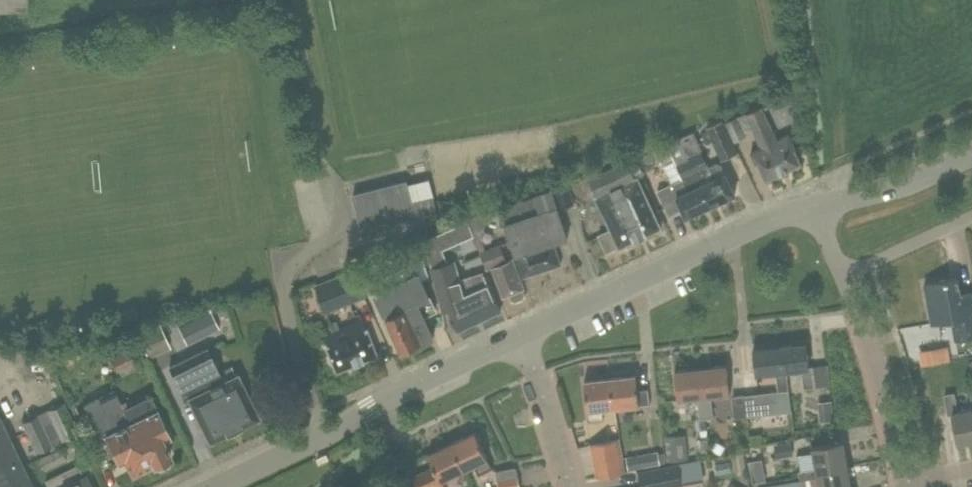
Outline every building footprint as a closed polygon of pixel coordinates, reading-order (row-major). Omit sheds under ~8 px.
[(789,133),(777,139),(761,106),(739,116),(739,115),(725,121),(734,141),(748,135),(746,131),(752,128),(761,147),(751,151),(757,163),(758,162),(766,179),(800,163),(794,149),(796,149),(789,133)] [(706,127),(722,159),(738,151),(722,119),(706,127)] [(649,177),(670,166),(660,148),(639,158),(649,177)] [(702,151),(689,157),(710,204),(735,193),(726,172),(722,163),(718,161),(708,165),(702,151)] [(710,204),(689,157),(676,162),(688,190),(684,192),(676,195),(686,215),(710,204)] [(636,177),(627,159),(588,177),(597,196),(595,196),(611,230),(600,235),(607,250),(618,244),(619,247),(661,227),(638,176),(636,177)] [(432,197),(412,203),(406,181),(353,194),(364,238),(401,229),(403,239),(428,232),(425,223),(438,219),(432,197)] [(551,190),(558,208),(575,202),(569,183),(551,190)] [(568,237),(558,208),(551,190),(500,208),(524,276),(561,263),(554,242),(568,237)] [(485,211),(468,218),(487,268),(492,266),(503,295),(509,293),(511,298),(514,300),(522,297),(524,293),(521,288),(524,287),(507,241),(486,249),(481,237),(487,217),(485,211)] [(460,280),(455,261),(431,267),(443,310),(448,307),(458,329),(501,310),(484,273),(460,280)] [(432,301),(415,264),(370,285),(402,356),(421,347),(436,341),(428,323),(426,318),(437,313),(432,301)] [(315,284),(326,312),(364,297),(353,269),(315,284)] [(960,293),(958,276),(925,282),(932,323),(952,320),(956,340),(971,337),(971,291),(960,293)] [(219,328),(211,310),(178,325),(187,344),(219,328)] [(367,327),(364,328),(361,320),(326,334),(329,343),(328,343),(338,369),(377,354),(367,327)] [(171,348),(159,321),(136,332),(148,358),(171,348)] [(806,342),(779,345),(783,370),(787,369),(787,370),(802,368),(804,388),(815,387),(812,365),(809,366),(806,342)] [(743,394),(745,416),(791,411),(787,370),(787,369),(783,370),(779,345),(753,348),(756,373),(775,371),(778,390),(743,394)] [(922,364),(951,360),(949,345),(920,350),(922,364)] [(117,370),(135,361),(128,347),(111,356),(117,370)] [(222,381),(206,347),(168,365),(182,394),(185,393),(208,441),(258,417),(237,373),(222,381)] [(701,368),(706,417),(713,417),(711,395),(730,393),(727,365),(701,368)] [(706,417),(701,368),(675,371),(678,398),(697,396),(699,418),(706,417)] [(636,374),(610,377),(614,405),(650,402),(649,387),(637,388),(636,374)] [(614,405),(610,377),(584,380),(587,419),(603,418),(602,407),(614,405)] [(113,391),(84,405),(94,424),(102,429),(118,461),(124,458),(131,473),(154,462),(158,465),(167,460),(168,456),(170,455),(162,439),(169,436),(155,408),(127,421),(113,391)] [(971,439),(971,408),(957,411),(953,393),(944,395),(948,413),(952,413),(957,442),(971,439)] [(745,416),(743,394),(732,396),(734,417),(745,416)] [(817,401),(819,421),(834,419),(832,399),(817,401)] [(78,432),(64,401),(22,420),(36,451),(78,432)] [(0,416),(0,486),(32,486),(0,416)] [(475,431),(451,442),(464,469),(474,464),(479,473),(492,467),(475,431)] [(689,457),(686,433),(666,435),(669,459),(689,457)] [(634,455),(622,457),(619,438),(595,443),(600,475),(636,468),(634,455)] [(711,448),(721,453),(726,445),(716,440),(711,448)] [(791,441),(775,444),(777,457),(793,454),(791,441)] [(818,472),(848,466),(844,441),(813,446),(817,468),(799,471),(801,480),(819,477),(818,472)] [(464,469),(451,442),(427,454),(433,467),(413,476),(418,486),(437,486),(443,484),(441,480),(464,469)] [(66,460),(60,448),(39,458),(44,470),(66,460)] [(659,450),(642,453),(644,466),(661,463),(659,450)] [(678,463),(682,481),(704,477),(701,458),(678,463)] [(683,485),(682,481),(678,463),(638,470),(641,486),(670,486),(683,485)] [(77,465),(45,481),(48,486),(92,486),(85,474),(82,476),(77,465)] [(848,466),(818,472),(819,477),(820,486),(852,486),(848,466)] [(499,486),(519,486),(515,467),(495,471),(499,486)] [(751,474),(753,483),(766,481),(764,472),(751,474)] [(801,480),(760,486),(820,486),(819,477),(801,480)]
